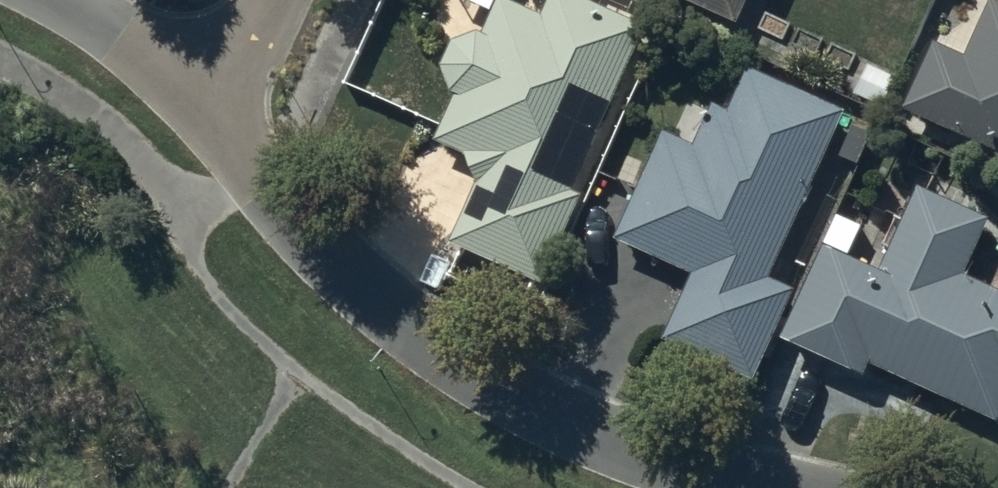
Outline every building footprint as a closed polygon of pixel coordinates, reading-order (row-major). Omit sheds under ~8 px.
[(546,297),(589,206),(574,198),(649,42),(560,0),(558,0),(544,29),(505,10),(487,48),(479,47),(477,47),(475,47),(472,47),(470,48),(468,49),(465,50),(463,51),(461,52),(459,53),(457,55),(456,57),(454,58),(453,60),(451,62),(450,64),(449,66),(448,69),(447,71),(447,73),(446,75),(446,78),(446,80),(446,83),(446,85),(446,87),(447,90),(448,92),(448,94),(450,96),(451,98),(452,100),(454,102),(455,104),(457,106),(459,107),(438,153),(471,170),(481,196),(454,257),(546,297)] [(737,35),(753,1),(768,8),(771,0),(659,0),(737,35)] [(993,9),(967,67),(935,52),(905,119),(997,161),(997,12),(993,9)] [(667,143),(620,250),(697,285),(667,348),(756,390),(797,302),(774,291),(823,184),(850,125),(754,80),(734,124),(717,116),(698,157),(667,143)] [(832,259),(789,348),(872,387),(878,374),(997,431),(997,301),(967,287),(994,230),(928,199),(887,284),(832,259)]
